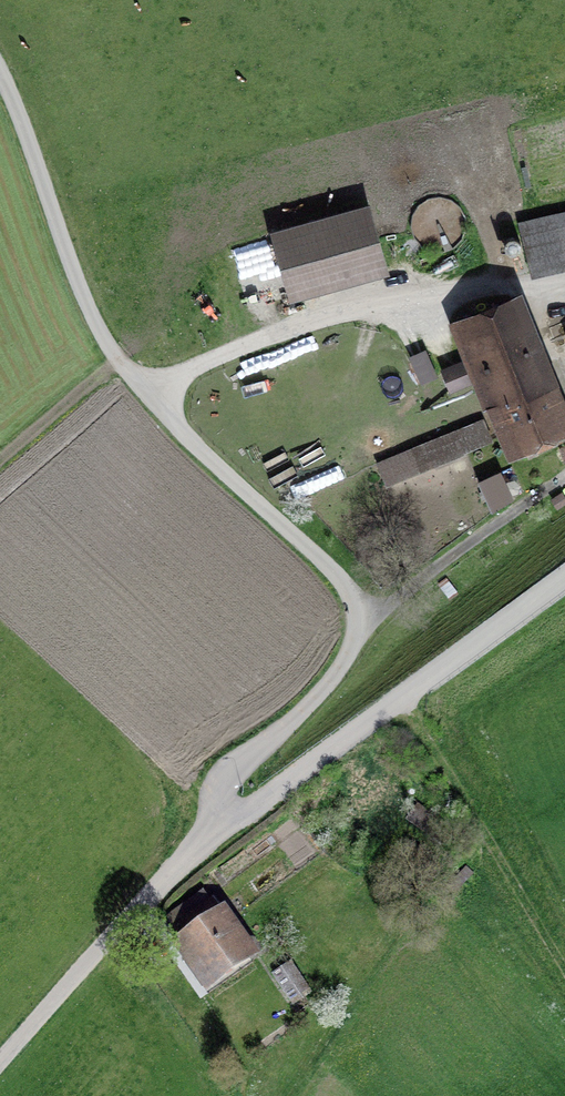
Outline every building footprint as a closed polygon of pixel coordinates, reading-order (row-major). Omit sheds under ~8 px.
[(386,282),(367,215),(272,242),(291,309),(386,282)] [(532,282),(564,274),(564,218),(520,228),(532,282)] [(564,430),(516,306),(455,330),(504,454),(564,430)] [(482,424),(378,469),(388,493),(492,448),(482,424)] [(504,464),(481,473),(492,503),(515,494),(504,464)] [(418,810),(406,826),(436,849),(448,833),(418,810)] [(223,918),(172,953),(207,1003),(258,967),(223,918)]
